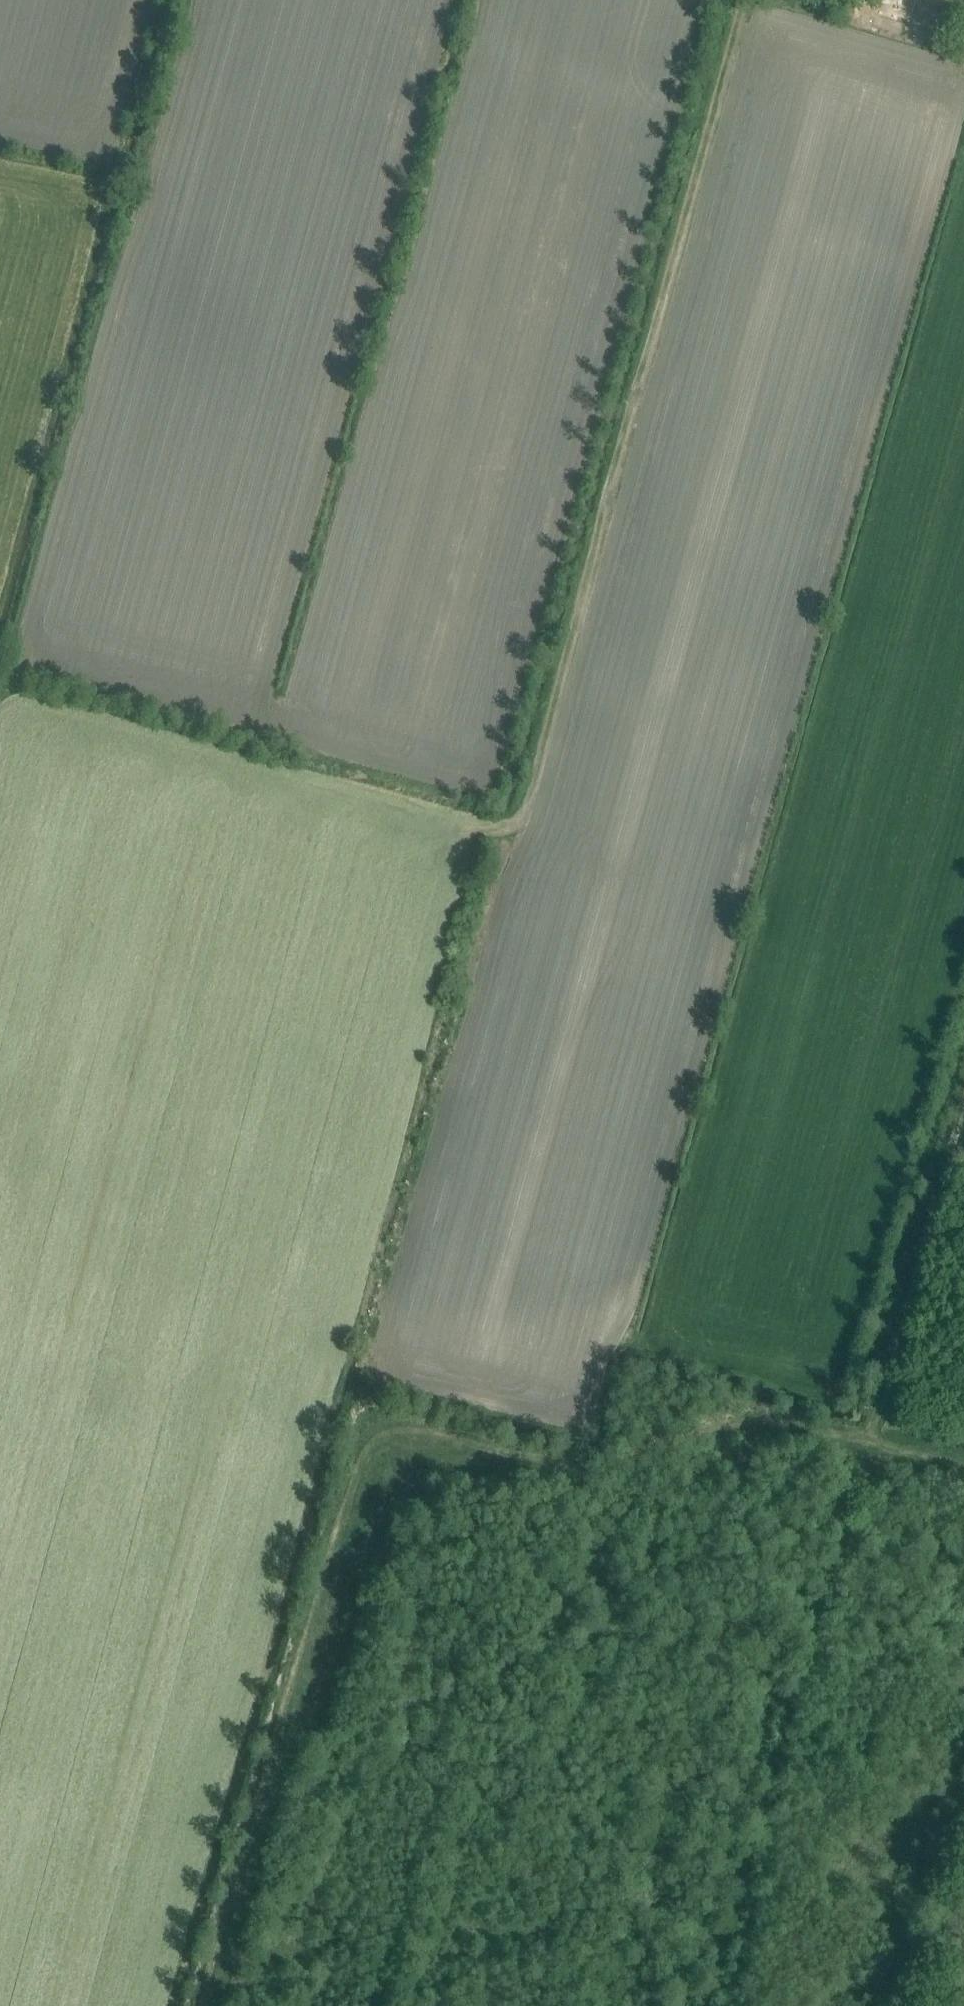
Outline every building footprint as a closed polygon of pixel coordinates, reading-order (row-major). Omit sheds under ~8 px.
[(895,6),(914,11),(918,0),(896,0),(895,6)]
